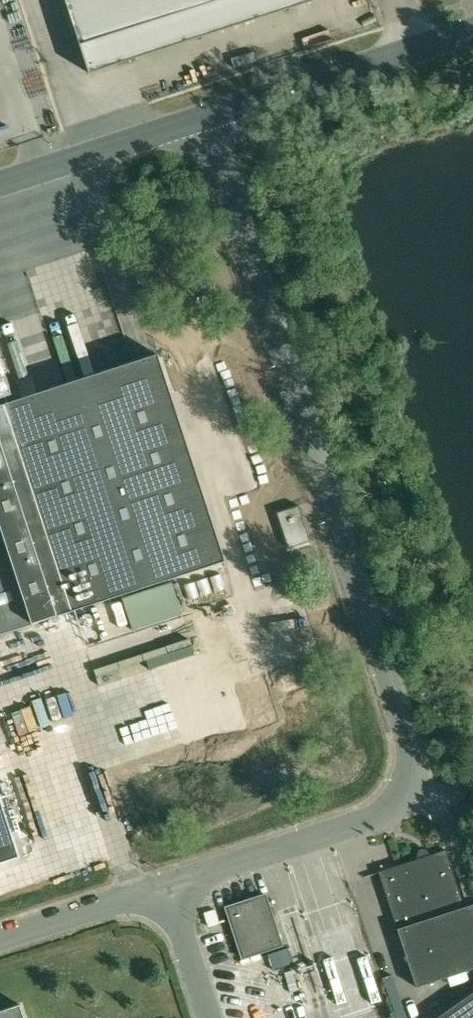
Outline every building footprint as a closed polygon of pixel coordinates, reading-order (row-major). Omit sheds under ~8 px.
[(78,37),(90,74),(136,59),(318,0),(66,0),(78,37)] [(122,595),(172,579),(226,561),(159,354),(157,355),(134,362),(64,385),(5,405),(2,398),(12,395),(0,357),(0,635),(122,595)] [(289,548),(311,541),(299,506),(278,513),(289,548)] [(20,857),(0,795),(0,863),(20,857)] [(419,859),(379,872),(398,929),(465,907),(446,850),(430,855),(429,853),(426,854),(418,856),(419,859)] [(226,907),(243,957),(243,958),(283,945),(266,894),(226,907)] [(465,907),(398,929),(417,987),(472,969),(472,905),(465,907)] [(304,996),(288,948),(267,955),(283,1003),(304,996)] [(437,1017),(472,1017),(472,993),(437,1017)] [(20,1005),(0,1011),(0,1017),(25,1017),(20,1005)]
